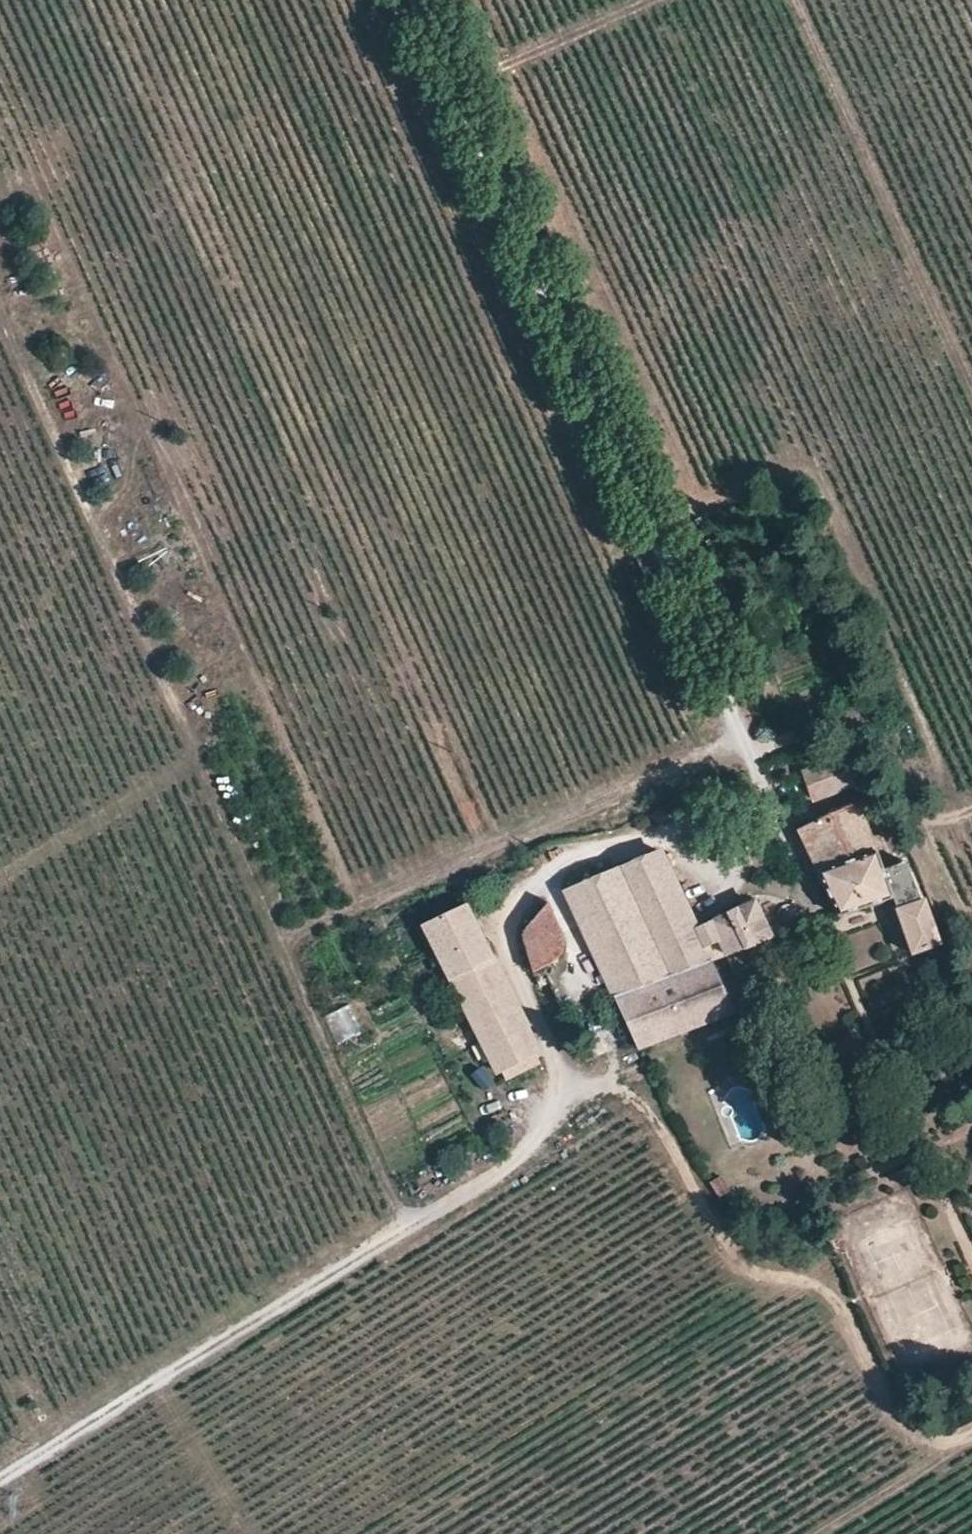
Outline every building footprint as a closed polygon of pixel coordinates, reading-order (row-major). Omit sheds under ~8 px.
[(851,785),(841,757),(831,761),(824,744),(800,752),(805,765),(796,769),(809,801),(811,802),(851,785)] [(810,859),(837,915),(892,896),(890,891),(877,858),(857,803),(797,831),(810,859)] [(599,968),(612,996),(617,1005),(621,1015),(630,1033),(637,1049),(735,1013),(710,961),(722,956),(770,938),(752,902),(696,930),(682,899),(660,851),(593,880),(564,893),(576,919),(582,932),(599,968)] [(424,925),(444,965),(477,1029),(499,1073),(515,1064),(537,1053),(512,1004),(504,989),(502,984),(496,973),(469,920),(462,906),(424,925)] [(558,911),(518,926),(536,975),(572,961),(563,936),(567,934),(558,911)] [(326,1018),(339,1043),(362,1031),(349,1006),(326,1018)]
